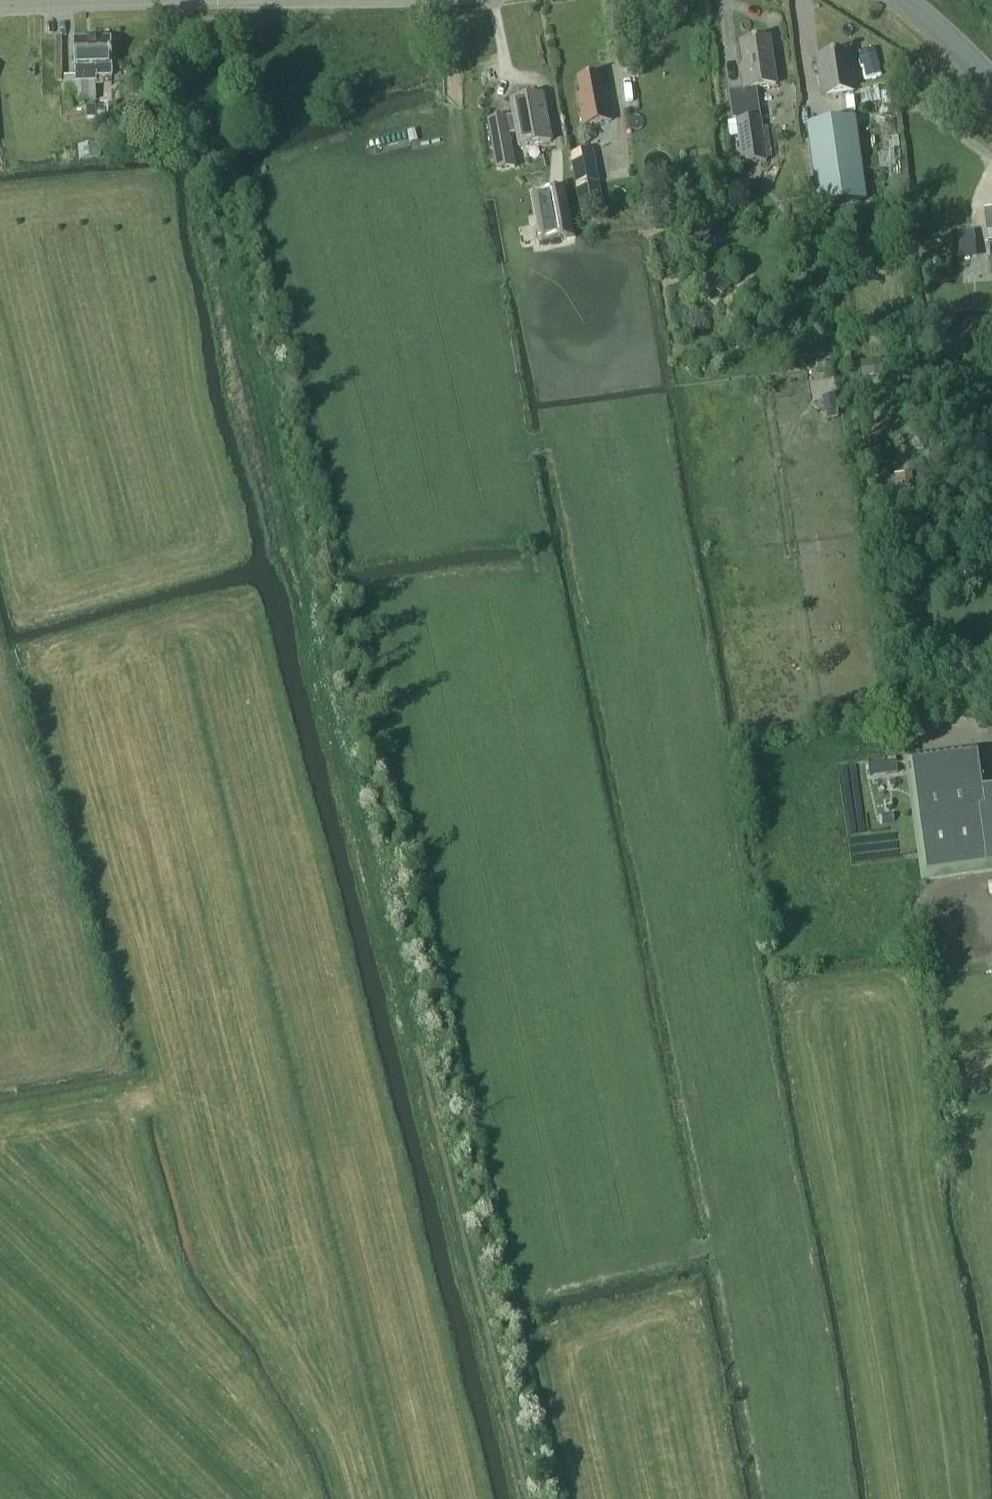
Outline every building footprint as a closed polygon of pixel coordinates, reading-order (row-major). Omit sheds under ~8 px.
[(769,38),(741,42),(745,72),(741,72),(744,90),(729,93),(733,120),(736,120),(742,165),(766,162),(756,88),(775,86),(769,38)] [(76,40),(77,72),(66,72),(67,97),(95,96),(95,70),(111,69),(110,39),(76,40)] [(854,93),(848,53),(819,57),(824,97),(854,93)] [(577,95),(582,125),(610,120),(604,90),(601,90),(598,74),(576,78),(579,95),(577,95)] [(551,140),(541,94),(509,101),(513,124),(505,126),(504,119),(486,123),(494,161),(512,158),(508,137),(516,135),(518,147),(551,140)] [(856,111),(855,100),(834,103),(836,113),(856,111)] [(821,206),(864,200),(853,121),(809,127),(821,206)] [(160,124),(151,125),(152,140),(161,140),(160,124)] [(100,144),(79,146),(81,159),(102,157),(100,144)] [(599,183),(593,151),(570,155),(577,188),(599,183)] [(538,218),(532,219),(537,243),(572,237),(563,185),(533,191),(538,218)] [(515,187),(503,189),(505,198),(516,196),(515,187)] [(991,243),(991,209),(982,210),(985,244),(991,243)] [(507,234),(514,238),(523,221),(516,217),(507,234)] [(959,237),(961,245),(975,242),(973,233),(959,237)] [(719,277),(710,287),(720,296),(729,285),(719,277)] [(883,359),(858,360),(859,378),(884,377),(883,359)] [(911,474),(894,476),(896,490),(913,488),(911,474)] [(976,746),(906,756),(922,879),(991,869),(991,786),(982,787),(976,746)]
